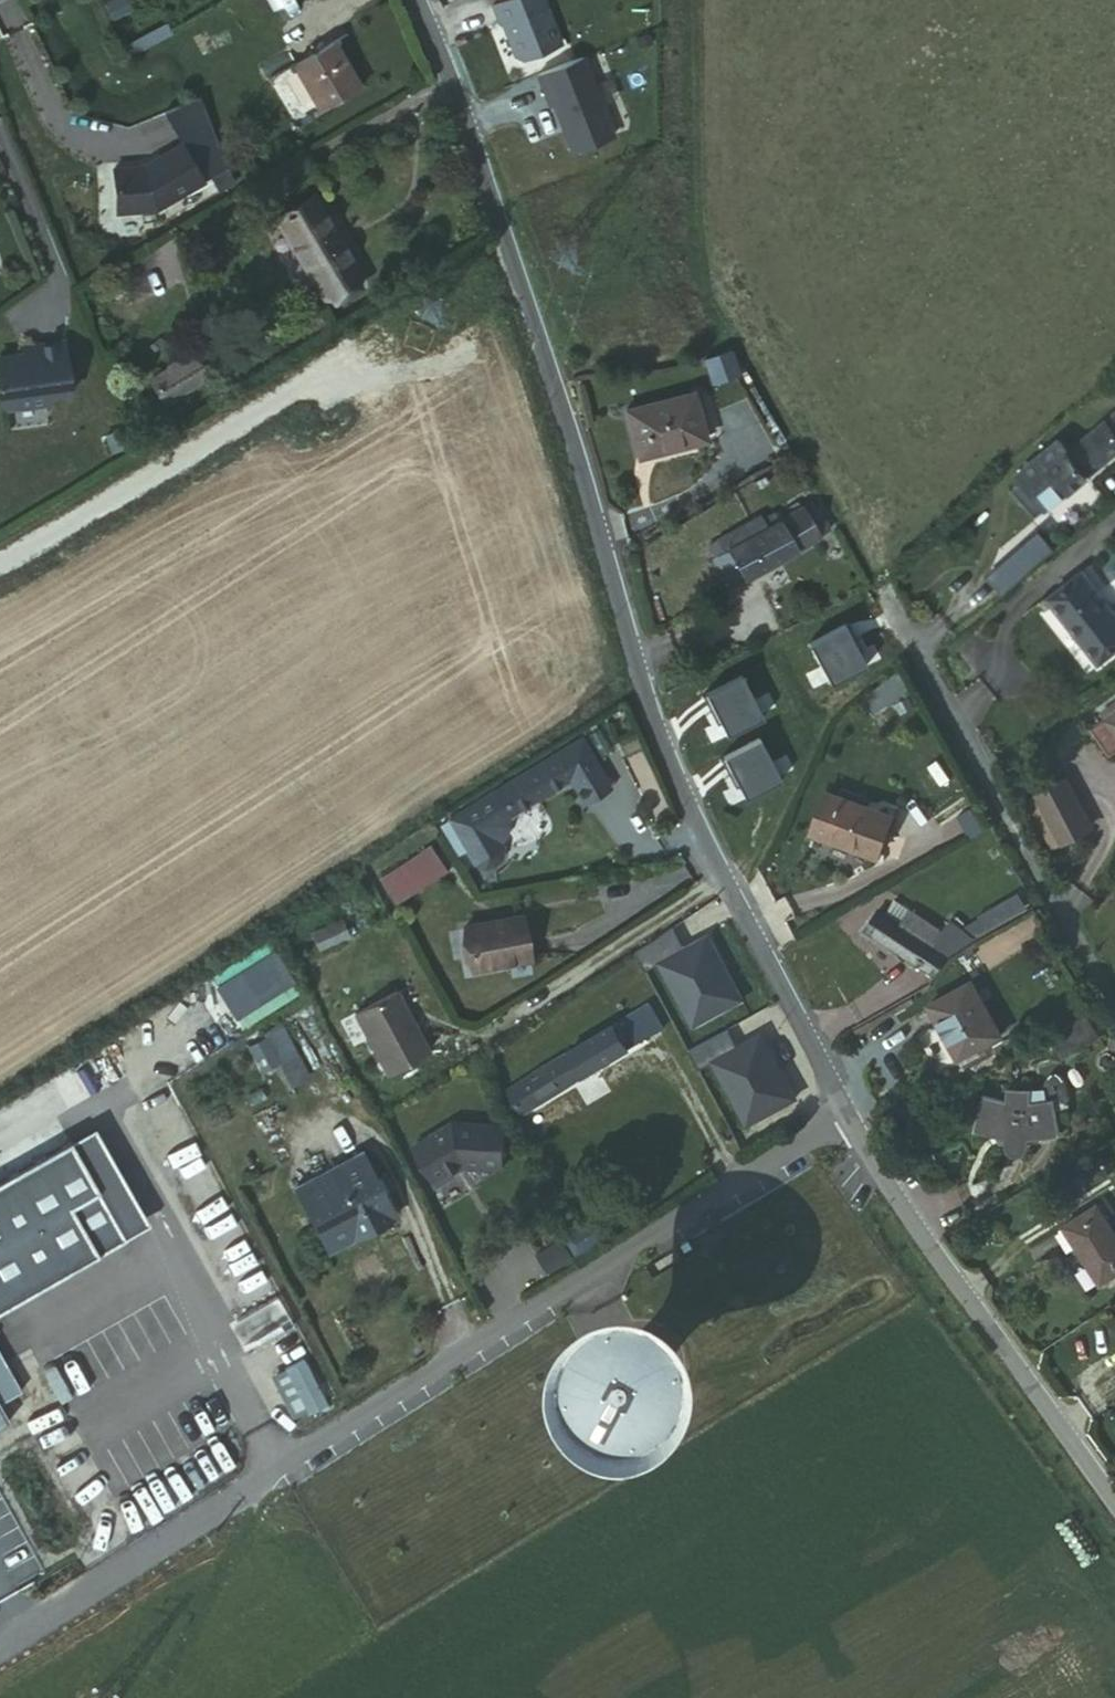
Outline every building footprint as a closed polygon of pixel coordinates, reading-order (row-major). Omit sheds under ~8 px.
[(493,5),(500,22),(502,21),(516,56),(523,59),(562,43),(545,0),(504,0),(493,5)] [(311,123),(347,99),(319,51),(282,73),(311,123)] [(615,134),(585,55),(540,73),(549,97),(553,95),(575,150),(615,134)] [(154,221),(201,192),(178,154),(139,178),(110,181),(115,225),(154,221)] [(319,306),(354,286),(308,205),(273,227),(319,306)] [(704,356),(710,374),(737,364),(730,347),(704,356)] [(61,348),(19,354),(20,360),(0,363),(0,414),(44,407),(43,401),(68,397),(61,348)] [(187,362),(142,389),(157,413),(201,386),(187,362)] [(702,439),(688,389),(621,406),(634,458),(702,439)] [(1077,486),(1114,455),(1114,427),(1112,423),(1060,463),(1077,486)] [(1037,517),(1077,486),(1060,463),(1015,497),(1023,506),(1027,503),(1037,517)] [(731,591),(821,533),(811,517),(802,522),(799,519),(802,516),(799,509),(770,525),(768,520),(756,529),(753,525),(715,548),(721,557),(714,561),(731,591)] [(1002,593),(1054,546),(1038,528),(985,574),(1002,593)] [(1084,576),(1048,602),(1097,669),(1114,656),(1114,618),(1084,576)] [(853,645),(844,628),(805,650),(828,691),(864,671),(850,647),(853,645)] [(733,685),(694,705),(703,722),(706,720),(719,746),(755,726),(733,685)] [(1101,714),(1105,719),(1089,732),(1107,756),(1114,750),(1114,703),(1101,714)] [(578,744),(440,826),(457,855),(466,850),(472,860),(480,866),(489,864),(494,857),(493,848),(487,839),(493,834),(497,827),(498,820),(568,778),(583,803),(606,790),(578,744)] [(753,748),(714,769),(723,786),(726,784),(739,809),(775,790),(753,748)] [(1064,847),(1089,836),(1067,785),(1042,796),(1064,847)] [(829,797),(815,834),(877,857),(889,818),(829,797)] [(425,846),(375,878),(391,903),(442,872),(425,846)] [(858,938),(932,980),(942,960),(967,936),(941,922),(935,933),(884,906),(877,920),(869,917),(858,938)] [(1030,913),(972,948),(985,969),(1043,933),(1030,913)] [(517,917),(458,926),(465,970),(524,960),(517,917)] [(338,924),(309,940),(316,954),(346,939),(338,924)] [(674,936),(637,960),(647,979),(662,972),(695,1034),(744,1009),(729,982),(724,984),(719,974),(724,972),(710,945),(685,958),(674,936)] [(1003,1040),(977,990),(933,1013),(961,1063),(1003,1040)] [(392,997),(350,1019),(382,1081),(423,1059),(392,997)] [(577,1048),(502,1096),(519,1119),(654,1034),(641,1011),(577,1048)] [(1087,1017),(1049,1039),(1059,1055),(1078,1046),(1080,1050),(1102,1038),(1087,1017)] [(258,1039),(287,1094),(304,1085),(275,1030),(258,1039)] [(728,1037),(689,1059),(700,1078),(714,1071),(748,1132),(797,1106),(782,1079),(777,1082),(772,1072),(777,1069),(762,1043),(738,1056),(728,1037)] [(1016,1115),(982,1109),(975,1145),(1002,1151),(999,1157),(999,1162),(1000,1166),(1003,1170),(1007,1173),(1013,1175),(1016,1174),(1021,1172),(1025,1163),(1026,1157),(1026,1155),(1053,1148),(1051,1117),(1016,1115)] [(459,1173),(494,1177),(498,1135),(447,1131),(412,1153),(423,1171),(420,1173),(433,1195),(451,1183),(449,1180),(459,1173)] [(134,1244),(78,1140),(0,1182),(0,1316),(134,1244)] [(412,1153),(408,1156),(420,1173),(423,1171),(412,1153)] [(355,1157),(286,1192),(319,1257),(388,1222),(355,1157)] [(1096,1208),(1062,1230),(1094,1282),(1114,1269),(1114,1238),(1096,1208)] [(594,1220),(576,1230),(586,1248),(604,1235),(594,1220)] [(586,1248),(576,1230),(536,1258),(547,1273),(586,1248)] [(689,1243),(681,1247),(684,1253),(692,1249),(689,1243)] [(11,1425),(1,1407),(25,1394),(0,1348),(0,1431),(11,1425)] [(269,1373),(290,1418),(325,1403),(304,1357),(269,1373)] [(653,1368),(644,1366),(635,1368),(627,1374),(623,1382),(622,1391),(625,1399),(631,1406),(639,1410),(648,1410),(657,1406),(663,1399),(666,1391),(665,1382),(660,1374),(653,1368)]
